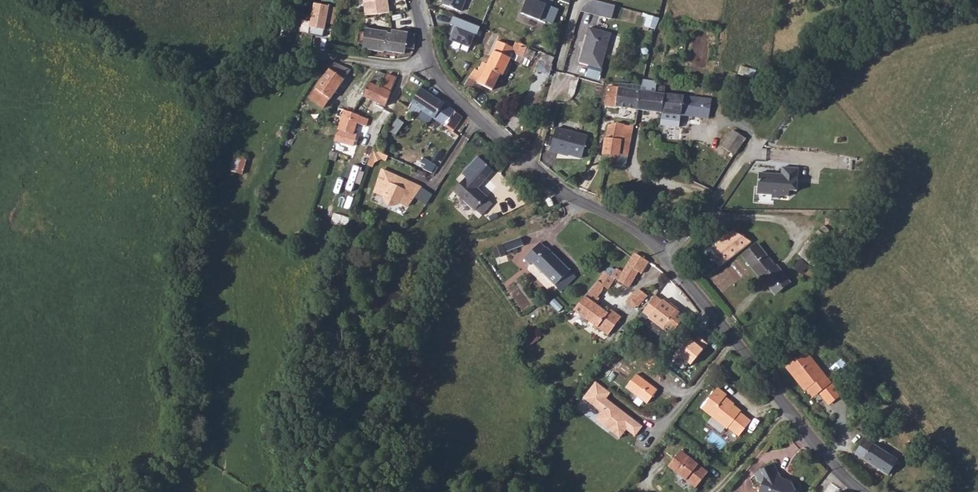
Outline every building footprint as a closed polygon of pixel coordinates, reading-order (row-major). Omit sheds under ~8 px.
[(366,15),(392,11),(390,0),(364,0),(366,15)] [(446,10),(464,17),(470,0),(450,0),(446,10)] [(596,0),(585,0),(583,12),(613,17),(616,3),(596,0)] [(323,35),(326,22),(334,24),(338,6),(315,1),(308,31),(323,35)] [(655,28),(658,17),(648,15),(645,25),(655,28)] [(455,18),(449,41),(473,47),(479,24),(455,18)] [(405,48),(411,49),(414,43),(414,34),(392,30),(391,34),(386,34),(386,32),(365,28),(361,48),(383,52),(383,50),(403,54),(405,48)] [(612,35),(590,29),(585,45),(587,45),(586,48),(585,48),(580,64),(602,70),(612,35)] [(469,78),(465,88),(478,94),(482,84),(495,88),(500,77),(503,77),(511,61),(509,59),(513,49),(497,42),(487,63),(479,81),(469,78)] [(525,50),(522,58),(530,61),(533,52),(525,50)] [(473,68),(469,78),(479,81),(487,63),(481,60),(478,69),(473,68)] [(333,63),(309,99),(323,110),(351,71),(333,63)] [(377,71),(369,83),(379,88),(384,74),(377,71)] [(368,83),(362,96),(384,107),(396,79),(386,74),(380,89),(379,88),(369,83),(368,83)] [(607,88),(605,106),(637,110),(641,91),(607,88)] [(420,90),(411,106),(446,128),(454,113),(456,111),(420,90)] [(641,91),(637,110),(662,113),(664,94),(641,91)] [(664,94),(662,113),(695,118),(696,116),(701,117),(702,108),(697,108),(698,98),(664,94)] [(351,100),(344,112),(354,116),(360,103),(351,100)] [(338,110),(334,124),(339,126),(344,112),(338,110)] [(339,126),(334,143),(354,149),(357,139),(355,139),(358,129),(368,131),(370,122),(362,120),(362,118),(354,116),(344,112),(339,126)] [(454,113),(446,128),(454,133),(463,118),(454,113)] [(397,133),(403,122),(398,119),(391,130),(397,133)] [(608,124),(603,156),(618,156),(623,126),(608,124)] [(582,160),(588,138),(557,129),(550,152),(559,155),(559,153),(569,156),(582,160)] [(733,130),(722,146),(734,154),(745,138),(733,130)] [(373,150),(367,168),(372,169),(373,165),(382,160),(386,162),(388,157),(373,150)] [(243,174),(248,158),(235,154),(230,169),(243,174)] [(422,158),(419,164),(425,166),(428,161),(422,158)] [(452,192),(473,210),(475,209),(482,215),(491,205),(485,199),(487,198),(477,188),(486,178),(476,168),(467,177),(466,176),(452,192)] [(795,169),(780,168),(779,178),(771,177),(771,175),(756,174),(755,195),(769,196),(769,198),(777,199),(777,197),(785,197),(786,191),(793,192),(795,169)] [(380,172),(372,193),(381,196),(381,201),(382,206),(386,208),(394,207),(397,204),(403,207),(407,203),(409,203),(418,189),(380,172)] [(475,209),(473,210),(472,212),(478,218),(482,215),(475,209)] [(724,264),(749,243),(736,227),(711,248),(724,264)] [(831,232),(826,238),(834,244),(839,238),(831,232)] [(521,240),(505,246),(508,253),(523,247),(521,240)] [(541,243),(524,260),(530,266),(533,264),(556,286),(571,271),(548,249),(547,249),(541,243)] [(756,245),(741,257),(755,272),(756,272),(773,290),(782,282),(776,275),(780,272),(756,245)] [(605,272),(574,311),(596,328),(608,337),(621,319),(609,310),(607,314),(594,305),(598,300),(597,298),(600,294),(600,289),(603,286),(608,289),(615,280),(628,288),(639,273),(641,275),(649,263),(635,254),(634,256),(624,273),(617,270),(615,272),(612,271),(610,270),(608,273),(605,272)] [(782,282),(773,290),(776,294),(790,283),(780,272),(776,275),(782,282)] [(637,290),(628,299),(638,306),(646,296),(637,290)] [(656,298),(643,313),(649,318),(648,319),(669,337),(685,317),(674,308),(673,310),(663,302),(662,303),(656,298)] [(695,341),(688,336),(675,352),(692,365),(709,343),(699,335),(695,341)] [(786,368),(793,377),(797,375),(807,387),(814,384),(821,393),(829,404),(840,396),(806,353),(786,368)] [(655,361),(644,355),(640,362),(653,370),(657,363),(655,361)] [(637,371),(627,384),(648,401),(658,388),(637,371)] [(797,375),(793,377),(804,391),(808,389),(807,387),(797,375)] [(644,424),(607,398),(612,392),(596,380),(584,397),(601,410),(594,420),(620,438),(627,429),(636,436),(644,424)] [(814,384),(807,387),(808,389),(815,397),(821,393),(814,384)] [(727,425),(733,430),(734,425),(732,417),(739,408),(726,397),(728,394),(720,386),(703,404),(712,413),(725,425),(726,426),(727,425)] [(734,425),(733,430),(739,434),(751,421),(740,411),(739,408),(732,417),(734,425)] [(725,425),(712,413),(707,418),(720,430),(725,425)] [(865,440),(856,453),(888,474),(897,460),(865,440)] [(679,453),(667,468),(694,489),(705,474),(679,453)] [(754,472),(757,480),(763,483),(760,491),(795,491),(792,481),(782,478),(781,481),(775,478),(778,472),(774,464),(754,472)]
